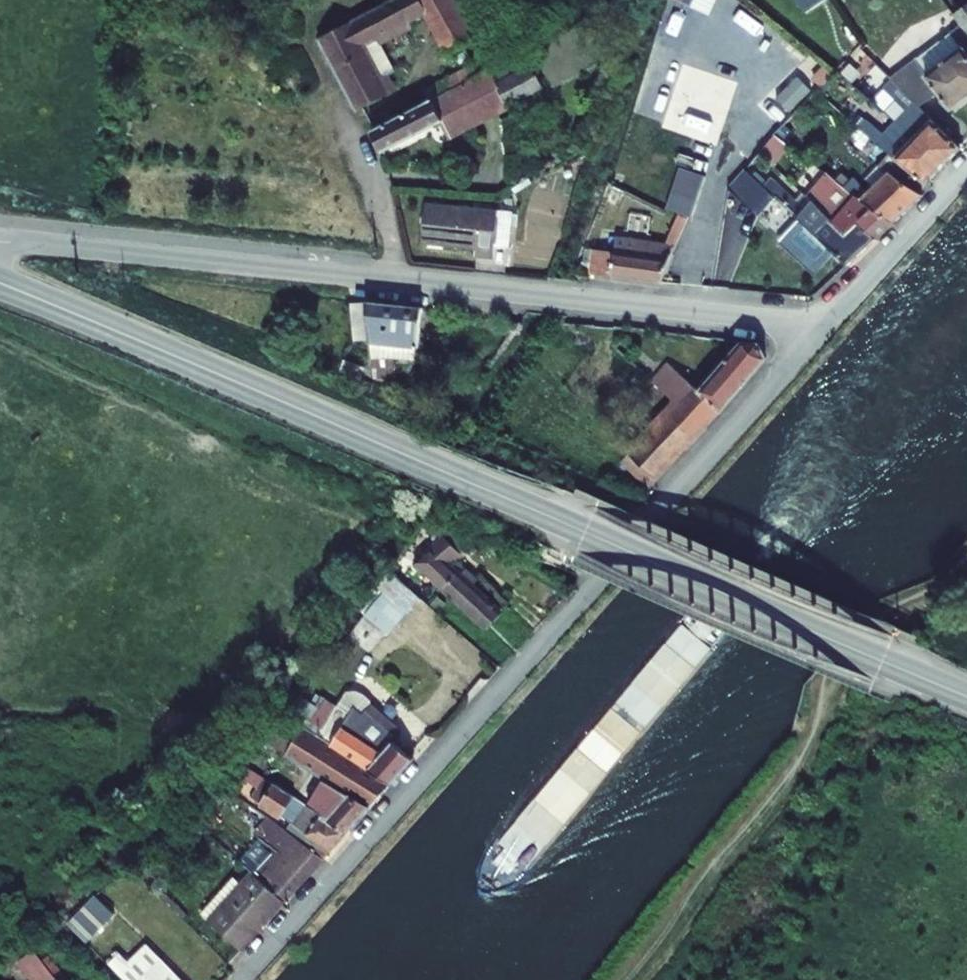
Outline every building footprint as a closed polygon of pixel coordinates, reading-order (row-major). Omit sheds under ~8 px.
[(356,110),(391,92),(383,77),(389,73),(395,70),(381,45),(378,38),(409,21),(425,13),(426,12),(419,0),(393,0),(318,38),(356,110)] [(447,53),(488,30),(472,0),(419,0),(426,12),(425,13),(447,53)] [(953,15),(961,25),(966,33),(966,5),(953,15)] [(378,38),(381,45),(413,28),(409,21),(378,38)] [(961,25),(949,33),(961,49),(925,76),(938,93),(950,110),(966,97),(966,33),(961,25)] [(961,49),(949,33),(889,77),(892,79),(919,107),(938,93),(925,76),(961,49)] [(422,90),(428,102),(480,75),(473,63),(422,90)] [(491,70),(497,82),(510,76),(504,63),(491,70)] [(428,102),(371,131),(381,151),(442,121),(449,135),(543,87),(532,65),(510,76),(497,82),(491,70),(480,75),(428,102)] [(383,77),(391,92),(397,88),(389,73),(383,77)] [(896,121),(944,166),(960,148),(919,107),(892,79),(883,87),(896,100),(885,110),(896,121)] [(895,159),(926,184),(944,166),(896,121),(883,134),(873,125),(865,133),(895,159)] [(860,200),(893,223),(923,195),(919,192),(926,184),(895,159),(865,133),(860,129),(849,142),(888,174),(869,192),(838,163),(828,175),(860,200)] [(759,153),(772,165),(787,145),(775,135),(774,136),(759,153)] [(838,163),(825,150),(814,164),(825,173),(828,175),(838,163)] [(679,167),(666,209),(692,217),(705,176),(679,167)] [(847,266),(877,238),(858,221),(856,223),(845,234),(811,201),(804,208),(797,201),(796,202),(771,177),(763,186),(745,169),(728,188),(758,216),(775,197),(847,266)] [(877,238),(893,223),(860,200),(828,175),(825,173),(814,185),(856,223),(858,221),(877,238)] [(811,201),(845,234),(856,223),(814,185),(806,196),(811,201)] [(797,201),(804,208),(811,201),(806,196),(803,193),(797,201)] [(475,256),(493,258),(495,242),(498,210),(426,202),(422,243),(476,249),(475,256)] [(495,242),(509,244),(513,212),(498,210),(495,242)] [(666,245),(675,246),(687,217),(680,215),(666,245)] [(593,250),(590,274),(661,283),(675,246),(666,245),(616,237),(614,252),(593,250)] [(420,348),(423,309),(367,303),(352,304),(355,339),(371,338),(373,378),(394,378),(394,358),(415,360),(418,348),(420,348)] [(766,359),(759,343),(743,341),(700,388),(694,384),(667,362),(651,381),(676,404),(621,463),(649,489),(721,411),(766,359)] [(461,575),(466,570),(455,561),(469,543),(434,527),(433,529),(445,537),(432,548),(431,547),(415,564),(443,590),(459,573),(461,575)] [(385,590),(365,614),(386,633),(419,595),(391,569),(380,586),(385,590)] [(487,630),(502,613),(472,586),(477,580),(466,570),(461,575),(459,573),(443,590),(487,630)] [(438,597),(432,603),(440,611),(446,605),(438,597)] [(302,698),(292,710),(322,729),(318,735),(392,783),(414,758),(396,742),(398,739),(399,730),(369,705),(370,702),(364,696),(357,692),(348,693),(338,708),(323,698),(317,708),(302,698)] [(292,710),(287,716),(303,726),(318,735),(322,729),(292,710)] [(287,716),(265,741),(286,754),(303,726),(287,716)] [(325,779),(370,807),(392,783),(318,735),(303,726),(286,754),(325,779)] [(242,763),(225,787),(234,793),(245,777),(251,769),(242,763)] [(245,777),(258,787),(265,778),(251,769),(245,777)] [(292,823),(331,851),(348,832),(308,806),(265,778),(258,787),(253,795),(292,823)] [(308,806),(348,832),(370,807),(325,779),(308,806)] [(252,872),(284,901),(294,890),(295,892),(325,859),(286,831),(267,817),(257,829),(262,834),(239,861),(252,872)] [(286,831),(325,859),(331,851),(292,823),(286,831)] [(284,901),(252,872),(241,883),(235,877),(202,914),(241,950),(284,901)] [(87,941),(114,913),(96,895),(69,923),(87,941)] [(124,979),(141,979),(162,959),(147,944),(129,962),(118,973),(124,979)] [(34,949),(19,961),(35,979),(58,979),(34,949)] [(110,965),(118,973),(129,962),(121,954),(110,965)] [(162,959),(141,979),(182,979),(162,959)]
